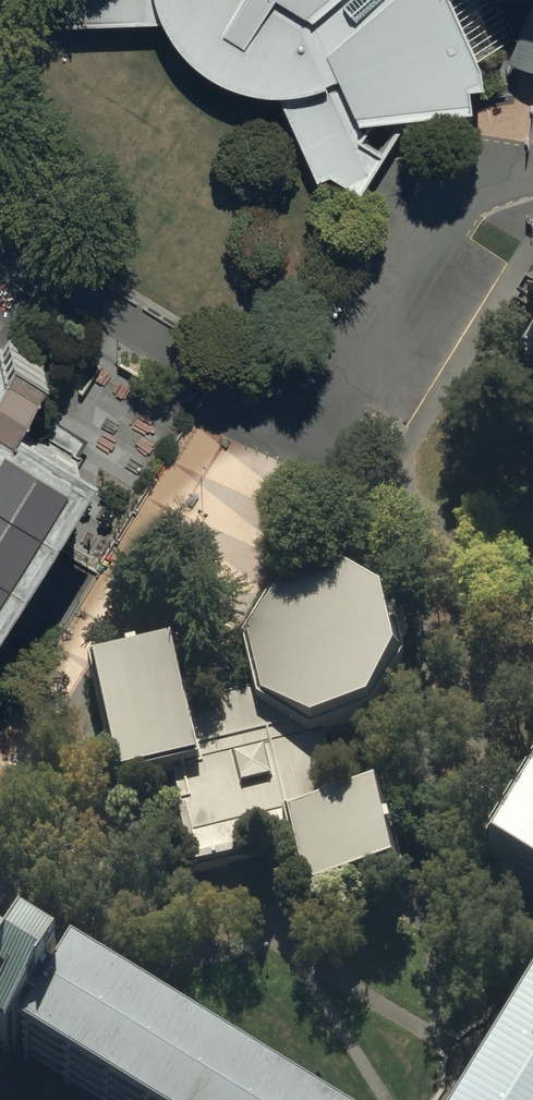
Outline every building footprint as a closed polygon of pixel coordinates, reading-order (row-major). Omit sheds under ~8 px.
[(480,73),(476,52),(453,0),(57,0),(65,6),(64,21),(157,18),(174,40),(195,60),(224,79),(254,86),(273,87),(308,173),(321,169),(353,188),(365,167),(399,110),(471,99),(467,76),(480,73)] [(513,36),(498,0),(453,0),(476,52),(504,41),(513,36)] [(513,36),(507,55),(532,59),(532,0),(527,0),(513,36)] [(518,331),(532,340),(532,322),(527,318),(522,325),(518,331)] [(44,529),(67,492),(94,445),(68,430),(13,397),(27,375),(41,354),(10,335),(0,351),(0,600),(44,529)] [(171,649),(90,668),(118,787),(169,775),(174,793),(178,809),(193,875),(258,860),(279,855),(293,852),(304,899),(401,876),(382,795),(341,805),(328,750),(325,736),(370,725),(405,671),(389,614),(332,578),(305,583),(277,589),(244,647),(254,690),(234,695),(185,707),(171,649)] [(480,884),(532,918),(532,797),(480,884)] [(67,986),(59,998),(15,971),(9,980),(0,975),(0,1069),(4,1072),(10,1063),(71,1099),(254,1099),(95,1003),(67,986)] [(483,1099),(532,1099),(532,1017),(483,1099)]
